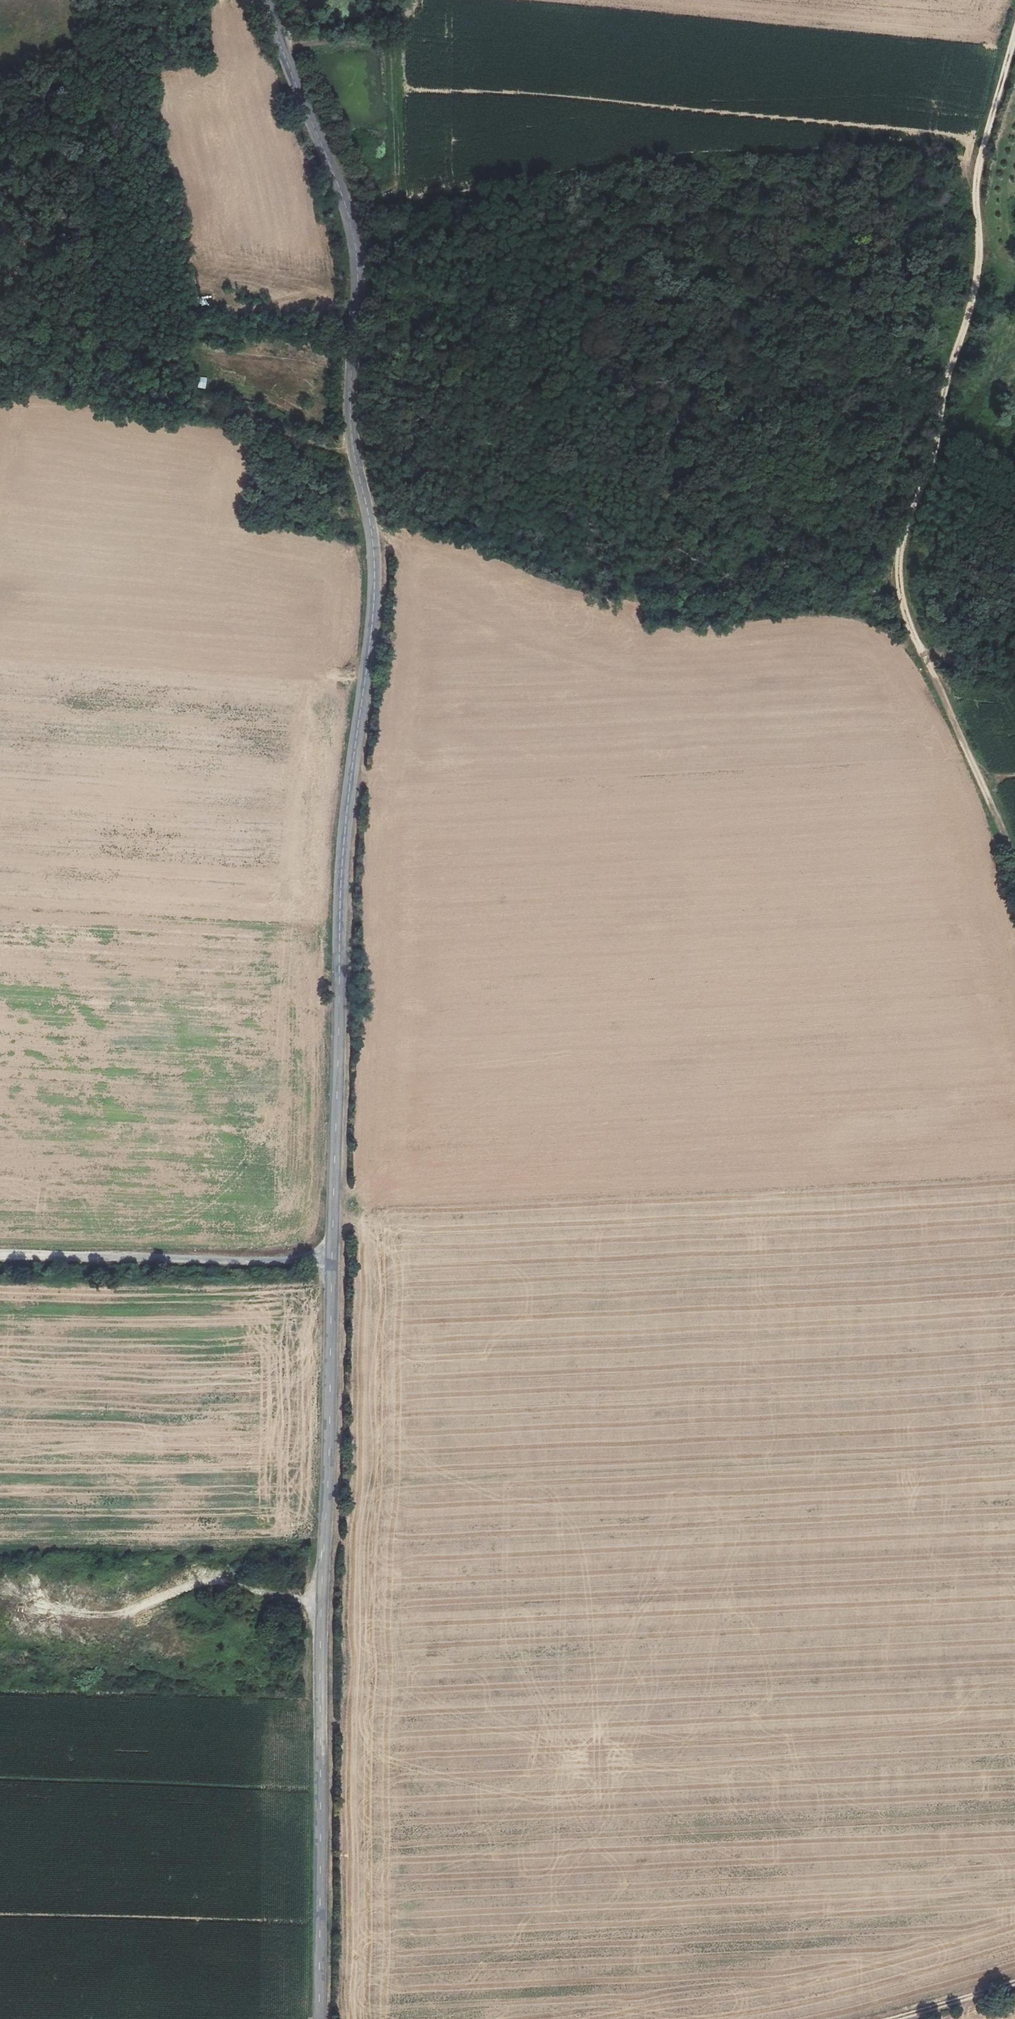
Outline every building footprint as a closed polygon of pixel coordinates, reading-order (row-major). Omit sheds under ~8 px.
[(198,377),(198,388),(206,389),(206,378),(198,377)]
